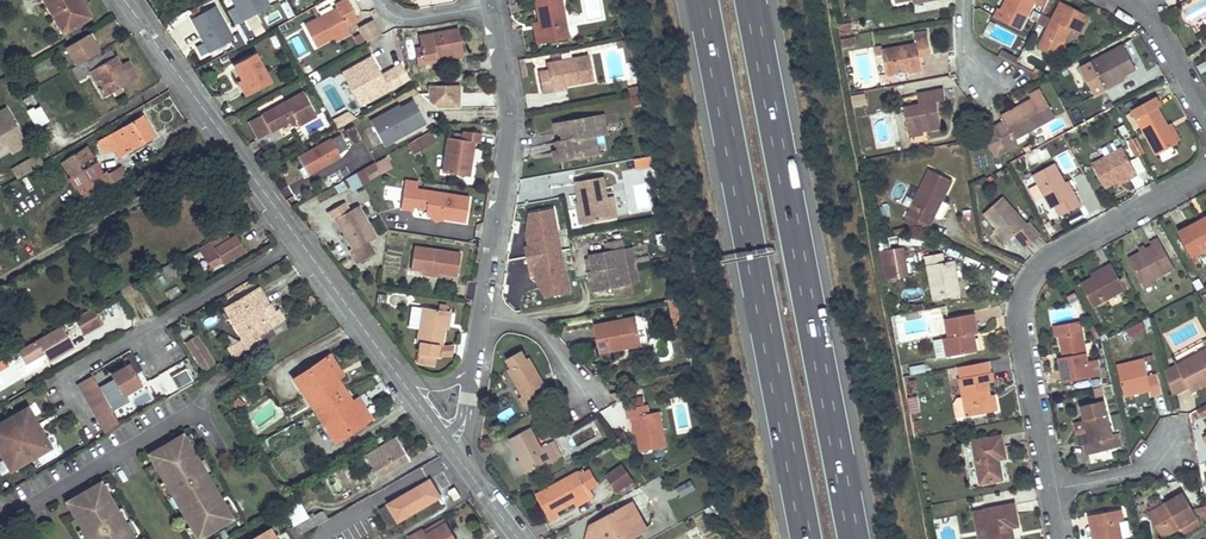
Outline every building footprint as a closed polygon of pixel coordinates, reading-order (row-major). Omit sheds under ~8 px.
[(63,32),(79,23),(77,19),(83,15),(75,0),(44,0),(63,32)] [(81,0),(75,0),(83,15),(77,19),(79,23),(91,17),(81,0)] [(183,14),(201,4),(199,0),(185,0),(178,4),(183,14)] [(263,0),(257,0),(250,4),(252,8),(237,16),(245,32),(272,16),(263,0)] [(348,0),(343,0),(335,5),(336,7),(304,25),(316,46),(333,37),(348,29),(347,26),(358,19),(348,0)] [(560,0),(533,0),(541,45),(567,40),(560,0)] [(574,15),(577,26),(607,19),(602,0),(581,0),(584,13),(574,15)] [(1002,9),(999,7),(994,17),(1020,30),(1035,0),(1007,0),(1002,9)] [(1046,16),(1054,0),(1049,0),(1042,14),(1046,16)] [(1090,16),(1061,2),(1038,48),(1049,53),(1062,47),(1068,36),(1064,33),(1068,27),(1072,29),(1081,34),(1090,16)] [(190,17),(203,40),(194,45),(201,57),(236,38),(216,3),(190,17)] [(1046,16),(1042,14),(1037,24),(1041,26),(1046,16)] [(357,24),(368,41),(383,32),(372,15),(357,24)] [(839,27),(840,37),(849,35),(847,25),(839,27)] [(348,29),(333,37),(336,42),(351,34),(348,29)] [(423,58),(460,52),(456,29),(418,35),(420,46),(423,58)] [(298,57),(309,52),(298,30),(287,36),(298,57)] [(100,51),(89,33),(66,47),(76,65),(100,51)] [(882,46),(875,48),(876,56),(884,54),(888,76),(909,72),(923,69),(921,57),(932,55),(928,37),(917,39),(918,43),(883,49),(882,46)] [(841,41),(842,49),(858,46),(857,38),(841,41)] [(629,39),(616,41),(618,47),(625,46),(627,57),(633,56),(629,39)] [(1122,76),(1135,70),(1122,45),(1090,62),(1105,91),(1120,84),(1118,79),(1122,76)] [(417,65),(424,64),(423,58),(420,46),(414,47),(417,65)] [(120,67),(109,47),(71,69),(78,81),(92,74),(103,94),(112,89),(119,85),(136,75),(129,62),(120,67)] [(1019,59),(1002,50),(999,55),(1017,64),(1019,59)] [(250,93),(272,81),(256,51),(233,64),(241,78),(250,93)] [(461,57),(460,52),(423,58),(424,64),(461,57)] [(564,86),(592,80),(588,56),(546,64),(547,72),(536,73),(540,95),(550,93),(550,88),(564,86)] [(403,83),(395,68),(382,75),(372,58),(350,69),(355,79),(347,84),(360,106),(403,83)] [(523,59),(518,60),(521,78),(527,77),(523,59)] [(403,64),(395,68),(403,83),(411,79),(403,64)] [(355,79),(350,69),(342,74),(347,84),(355,79)] [(245,96),(250,93),(241,78),(237,81),(245,96)] [(121,90),(119,85),(112,89),(115,93),(121,90)] [(440,93),(436,85),(428,89),(433,97),(440,93)] [(1005,121),(996,126),(1005,142),(993,148),(998,156),(1019,145),(1016,139),(1047,122),(1058,117),(1042,88),(1031,94),(1034,98),(1036,101),(1018,111),(1016,108),(1002,116),(1005,121)] [(938,103),(946,101),(944,89),(918,94),(920,105),(904,108),(909,135),(942,129),(938,103)] [(38,105),(31,91),(18,98),(26,111),(38,105)] [(303,91),(261,113),(270,132),(289,122),(295,118),(297,122),(299,125),(316,116),(303,91)] [(864,93),(851,95),(853,105),(866,103),(864,93)] [(369,116),(382,144),(427,124),(414,96),(369,116)] [(1131,110),(1156,156),(1182,143),(1180,140),(1177,142),(1168,125),(1158,107),(1161,106),(1157,96),(1131,110)] [(1018,111),(1036,101),(1034,98),(1016,108),(1018,111)] [(38,105),(26,111),(36,128),(47,121),(38,105)] [(21,134),(6,108),(0,112),(0,147),(21,134)] [(25,112),(15,118),(25,134),(35,128),(25,112)] [(261,113),(249,120),(258,138),(270,132),(261,113)] [(599,115),(592,117),(595,135),(602,134),(599,115)] [(153,136),(142,117),(98,142),(104,153),(113,148),(118,157),(153,136)] [(592,117),(560,122),(562,133),(563,141),(557,142),(559,150),(561,161),(592,155),(589,136),(595,135),(592,117)] [(1171,123),(1168,125),(1177,142),(1180,140),(1171,123)] [(1005,142),(996,126),(984,132),(993,148),(1005,142)] [(432,131),(407,140),(411,151),(436,143),(432,131)] [(442,172),(469,177),(475,142),(481,144),(482,134),(463,131),(461,140),(448,138),(442,172)] [(348,147),(340,134),(319,146),(318,145),(298,157),(307,174),(340,155),(338,153),(348,147)] [(589,136),(592,155),(598,154),(595,135),(589,136)] [(1136,137),(1133,139),(1142,155),(1145,154),(1136,137)] [(1138,158),(1142,155),(1133,139),(1129,141),(1138,158)] [(62,161),(84,199),(123,176),(118,167),(111,171),(109,168),(102,172),(87,146),(62,161)] [(1127,179),(1136,174),(1122,147),(1092,163),(1104,186),(1113,181),(1125,175),(1127,179)] [(561,161),(559,150),(553,151),(555,162),(561,161)] [(32,156),(37,165),(43,162),(38,152),(32,156)] [(17,177),(37,165),(32,156),(11,167),(17,177)] [(1140,158),(1132,162),(1137,172),(1144,169),(1140,158)] [(1065,183),(1055,164),(1034,174),(1052,208),(1056,207),(1061,216),(1082,204),(1077,195),(1073,197),(1065,183)] [(954,181),(931,170),(908,215),(931,226),(954,181)] [(329,186),(343,179),(340,172),(326,179),(329,186)] [(359,188),(364,185),(357,173),(352,175),(359,188)] [(1116,185),(1127,179),(1125,175),(1113,181),(1116,185)] [(603,178),(576,183),(579,203),(582,202),(586,223),(610,218),(606,197),(603,178)] [(1073,197),(1077,195),(1069,180),(1065,183),(1073,197)] [(465,223),(469,198),(416,190),(414,207),(427,209),(426,213),(445,216),(444,219),(465,223)] [(614,195),(606,197),(610,218),(618,217),(614,195)] [(1025,224),(1002,197),(984,214),(996,229),(1008,242),(1016,235),(1022,242),(1036,230),(1028,221),(1025,224)] [(648,200),(639,202),(641,212),(650,210),(648,200)] [(377,255),(369,242),(379,237),(360,205),(351,210),(346,202),(327,212),(332,220),(336,219),(355,250),(352,252),(360,266),(377,255)] [(579,203),(576,203),(580,223),(586,223),(582,202),(579,203)] [(567,292),(556,205),(523,210),(534,296),(567,292)] [(444,221),(444,219),(445,216),(426,213),(436,225),(444,221)] [(905,222),(928,233),(931,226),(908,215),(905,222)] [(1192,255),(1202,250),(1199,245),(1198,242),(1205,238),(1205,240),(1205,221),(1200,223),(1199,221),(1179,231),(1192,255)] [(895,230),(896,237),(912,234),(911,227),(895,230)] [(994,231),(1005,245),(1008,242),(996,229),(994,231)] [(220,236),(200,247),(211,267),(228,257),(229,258),(237,254),(238,255),(245,251),(236,236),(231,239),(229,235),(222,239),(220,236)] [(1154,280),(1177,268),(1160,237),(1151,242),(1153,246),(1147,248),(1141,252),(1130,258),(1144,285),(1154,280)] [(1192,255),(1194,259),(1205,252),(1205,240),(1205,238),(1198,242),(1199,245),(1202,250),(1192,255)] [(632,295),(623,241),(606,244),(608,253),(591,255),(591,258),(594,272),(588,273),(591,292),(614,289),(616,297),(632,295)] [(646,245),(634,247),(636,256),(647,255),(646,245)] [(903,246),(880,251),(886,280),(909,275),(903,246)] [(438,275),(456,278),(460,254),(414,247),(411,270),(421,272),(438,275)] [(961,295),(955,261),(945,263),(943,253),(926,256),(934,300),(961,295)] [(175,261),(154,273),(160,284),(181,272),(175,261)] [(1092,305),(1124,288),(1112,265),(1103,270),(1105,274),(1093,280),(1082,286),(1092,305)] [(1091,276),(1093,280),(1105,274),(1103,270),(1091,276)] [(1156,284),(1154,280),(1144,285),(1146,289),(1156,284)] [(178,284),(164,290),(168,299),(182,293),(178,284)] [(266,321),(260,310),(269,305),(259,288),(227,306),(245,338),(251,349),(262,343),(258,335),(268,328),(264,322),(266,321)] [(1075,293),(1068,296),(1071,302),(1079,299),(1075,293)] [(672,319),(682,317),(680,306),(678,298),(668,300),(672,319)] [(928,306),(928,316),(945,316),(945,306),(928,306)] [(447,311),(423,308),(423,309),(412,307),(409,328),(420,329),(418,343),(420,343),(419,355),(440,359),(445,331),(447,311)] [(81,333),(101,326),(95,308),(75,315),(81,333)] [(1075,308),(1049,309),(1050,320),(1075,319),(1075,308)] [(978,333),(974,314),(946,319),(949,338),(946,338),(949,356),(976,350),(973,334),(978,333)] [(641,334),(638,318),(595,325),(599,351),(625,346),(623,338),(641,334)] [(1082,331),(1080,322),(1054,327),(1056,336),(1059,335),(1082,331)] [(74,346),(63,325),(18,351),(26,364),(45,353),(49,361),(74,346)] [(1101,375),(1098,361),(1088,363),(1082,331),(1059,335),(1062,352),(1066,351),(1067,358),(1064,359),(1060,360),(1064,382),(1091,377),(1101,375)] [(293,354),(297,344),(290,341),(292,337),(282,332),(275,346),(293,354)] [(623,338),(625,346),(642,343),(641,334),(623,338)] [(186,342),(191,349),(201,343),(196,336),(186,342)] [(251,349),(245,338),(229,347),(236,358),(251,349)] [(214,363),(201,343),(191,349),(204,370),(214,363)] [(1177,367),(1189,390),(1192,394),(1205,387),(1205,350),(1177,367)] [(344,374),(331,354),(294,380),(314,412),(344,390),(337,378),(344,374)] [(140,369),(132,355),(125,360),(128,365),(111,375),(112,377),(98,386),(111,410),(127,401),(124,395),(132,389),(131,388),(139,384),(133,373),(140,369)] [(435,368),(436,358),(419,355),(417,365),(435,368)] [(534,391),(545,385),(530,358),(509,370),(523,395),(520,397),(525,406),(539,399),(534,391)] [(1154,368),(1145,369),(1142,361),(1117,366),(1123,396),(1149,391),(1151,397),(1160,394),(1154,368)] [(1189,390),(1177,367),(1166,373),(1174,398),(1189,390)] [(193,381),(185,368),(171,376),(178,389),(193,381)] [(993,372),(960,378),(964,397),(958,398),(949,403),(952,419),(998,411),(996,399),(992,399),(991,395),(989,382),(994,382),(993,372)] [(92,375),(77,384),(106,433),(120,425),(111,410),(98,386),(92,375)] [(352,402),(344,390),(314,412),(335,441),(372,417),(359,397),(352,402)] [(557,399),(561,397),(557,391),(542,399),(546,405),(557,399)] [(625,398),(624,391),(619,392),(611,393),(617,401),(625,398)] [(1108,437),(1111,436),(1103,400),(1080,404),(1084,421),(1088,442),(1083,443),(1086,454),(1111,448),(1108,437)] [(667,446),(660,412),(650,414),(648,405),(627,409),(628,418),(634,417),(637,433),(641,452),(667,446)] [(0,422),(0,454),(10,470),(50,447),(27,406),(0,422)] [(1109,414),(1113,428),(1121,426),(1118,412),(1109,414)] [(631,434),(637,433),(634,417),(628,418),(631,434)] [(1088,442),(1084,421),(1079,422),(1083,443),(1088,442)] [(1079,422),(1073,423),(1077,444),(1083,443),(1079,422)] [(548,442),(540,447),(529,427),(508,439),(519,458),(527,472),(546,463),(547,465),(557,459),(548,442)] [(183,434),(149,454),(198,538),(232,518),(183,434)] [(1001,435),(972,440),(980,482),(1003,478),(1000,458),(1006,457),(1001,435)] [(408,459),(395,437),(366,454),(378,475),(408,459)] [(553,440),(548,442),(557,459),(562,457),(553,440)] [(523,475),(527,472),(519,458),(514,461),(523,475)] [(627,483),(619,467),(601,475),(609,491),(627,483)] [(586,489),(595,483),(588,470),(583,473),(581,470),(577,473),(576,471),(533,494),(549,521),(558,515),(556,511),(571,502),(588,492),(586,489)] [(432,476),(388,501),(400,521),(444,496),(432,476)] [(691,479),(676,487),(680,496),(695,489),(691,479)] [(66,501),(88,538),(134,538),(100,482),(66,501)] [(612,495),(629,487),(627,483),(609,491),(612,495)] [(571,502),(575,508),(591,498),(588,492),(571,502)] [(1200,523),(1183,494),(1165,504),(1167,507),(1151,517),(1161,536),(1179,525),(1184,532),(1200,523)] [(640,530),(642,534),(649,530),(635,502),(624,507),(628,515),(631,513),(640,530)] [(984,508),(972,510),(976,531),(988,528),(989,533),(990,538),(1013,538),(1011,526),(1017,525),(1014,503),(984,508)] [(1167,507),(1165,504),(1149,513),(1151,517),(1167,507)] [(389,505),(382,509),(391,524),(398,520),(389,505)] [(1197,509),(1205,524),(1205,506),(1197,509)] [(640,530),(633,518),(628,521),(626,516),(628,515),(624,507),(610,515),(611,518),(601,523),(600,520),(591,525),(588,534),(596,537),(596,538),(624,538),(640,530)] [(328,519),(322,509),(307,517),(313,527),(328,519)] [(1118,520),(1110,522),(1108,511),(1087,515),(1089,526),(1095,525),(1096,538),(1121,538),(1118,520)] [(611,518),(610,515),(600,520),(601,523),(611,518)] [(421,528),(408,535),(410,538),(456,538),(444,517),(422,530),(421,528)] [(272,524),(243,538),(280,538),(272,524)] [(640,530),(624,538),(632,538),(642,534),(640,530)]
